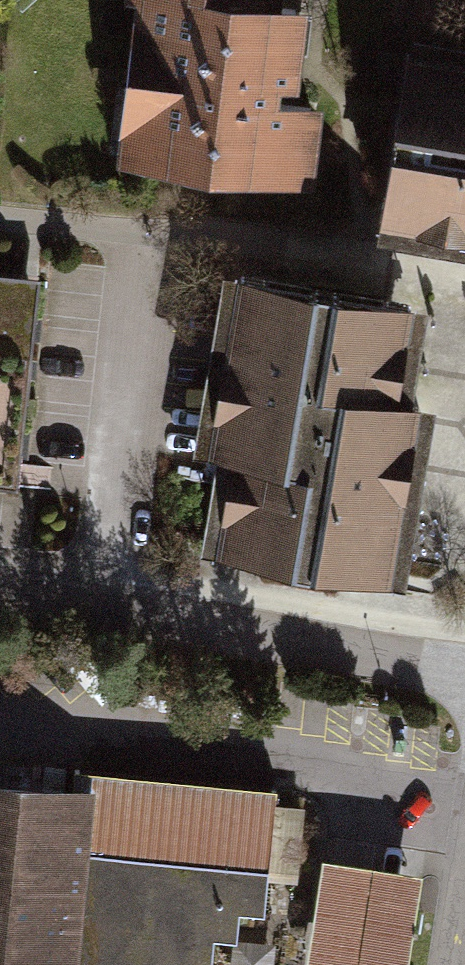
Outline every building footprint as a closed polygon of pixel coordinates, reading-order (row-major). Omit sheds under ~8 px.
[(266,10),(174,0),(134,0),(117,165),(307,185),(320,61),(325,16),(266,10)] [(266,10),(267,0),(174,0),(266,10)] [(414,38),(381,229),(464,244),(464,47),(414,38)] [(368,306),(223,281),(191,460),(222,465),(205,558),(393,590),(425,413),(401,409),(417,314),(368,306)] [(288,793),(0,765),(0,964),(271,964),(288,793)] [(322,863),(307,964),(411,964),(425,879),(322,863)]
